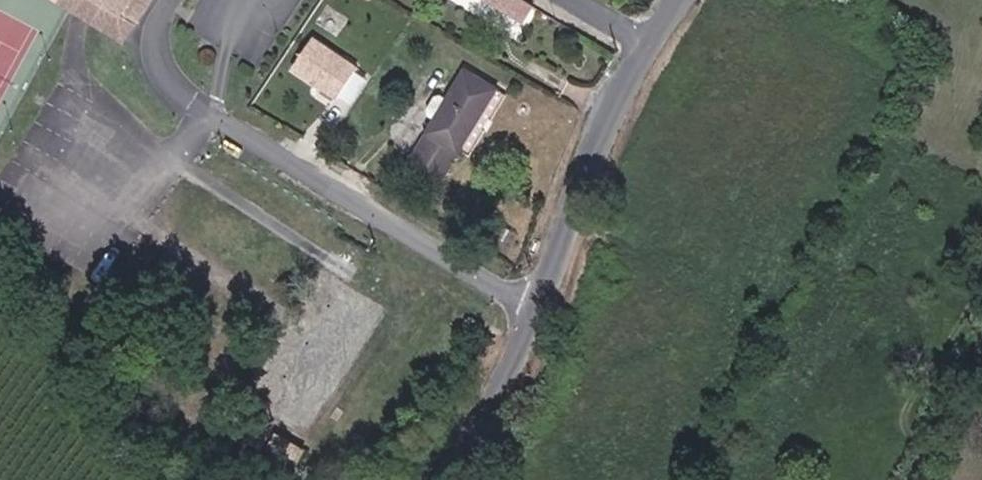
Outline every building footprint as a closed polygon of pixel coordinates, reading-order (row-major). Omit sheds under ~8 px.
[(122,38),(145,0),(59,0),(122,38)] [(359,50),(316,16),(296,46),(339,80),(342,76),(356,54),(359,50)] [(356,54),(342,76),(351,84),(367,63),(356,54)] [(408,109),(437,131),(479,76),(451,54),(430,82),(416,99),(408,109)] [(437,131),(408,109),(388,135),(416,157),(437,131)]
